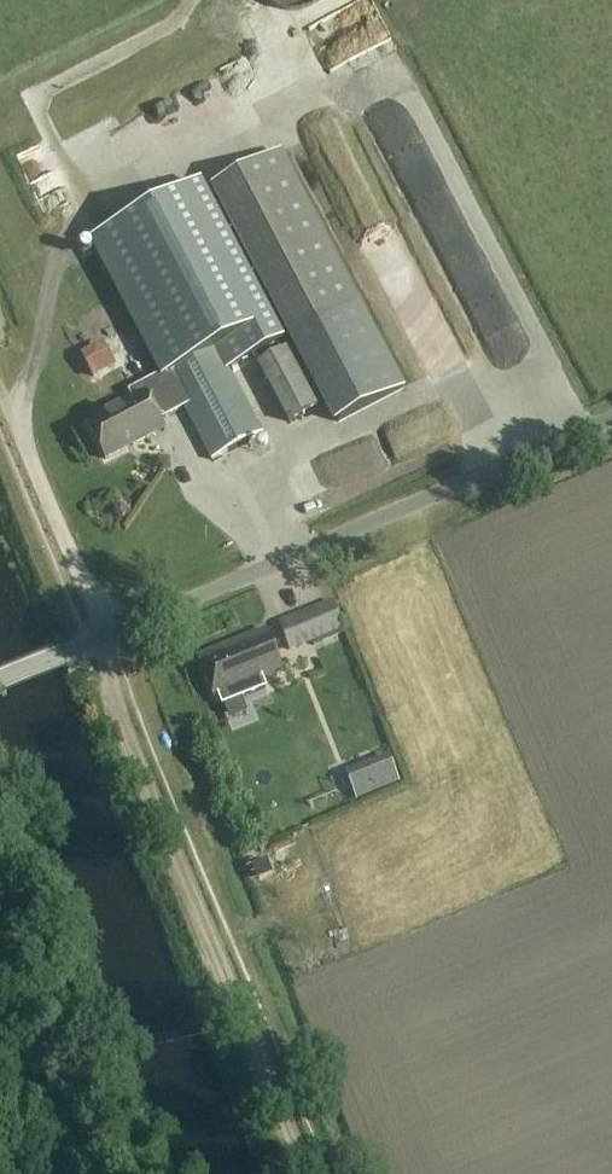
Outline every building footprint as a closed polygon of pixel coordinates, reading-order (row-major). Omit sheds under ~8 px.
[(361,304),(282,152),(209,189),(289,342),(361,304)] [(262,434),(216,347),(234,337),(164,203),(95,239),(166,373),(129,392),(133,400),(87,424),(106,460),(164,430),(159,420),(184,407),(212,461),(262,434)] [(365,335),(345,339),(354,378),(373,374),(365,335)] [(291,344),(268,356),(256,363),(287,421),(323,401),(291,344)] [(452,438),(438,404),(388,425),(403,459),(452,438)] [(331,487),(392,464),(382,436),(321,458),(331,487)] [(288,649),(342,627),(331,599),(277,621),(288,649)] [(239,690),(281,674),(266,636),(200,661),(213,696),(238,687),(239,690)] [(387,757),(343,775),(355,802),(399,784),(387,757)] [(354,1062),(369,1059),(363,1038),(349,1042),(354,1062)]
